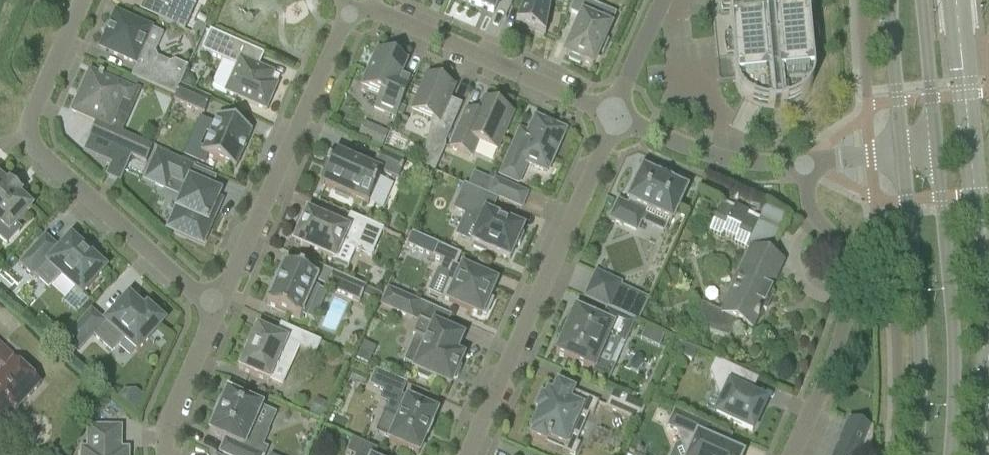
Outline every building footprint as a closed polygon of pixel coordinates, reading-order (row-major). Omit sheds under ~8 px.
[(163,6),(157,20),(185,32),(197,3),(189,0),(150,0),(163,6)] [(499,0),(460,0),(492,15),(499,0)] [(518,26),(544,38),(551,0),(530,0),(518,26)] [(590,0),(574,0),(568,13),(581,19),(565,55),(569,57),(568,60),(579,65),(580,62),(592,67),(599,53),(602,54),(607,43),(604,41),(609,29),(595,22),(602,8),(589,3),(590,0)] [(717,80),(718,81),(718,82),(719,83),(720,83),(721,84),(734,82),(736,86),(737,89),(739,91),(740,93),(742,95),(744,97),(746,99),(750,102),(752,104),(755,105),(760,107),(764,108),(768,109),(773,109),(779,109),(784,108),(788,106),(792,104),(796,101),(801,98),(803,96),(805,93),(807,90),(808,88),(809,85),(811,81),(812,79),(813,75),(805,0),(710,0),(717,80)] [(143,48),(150,30),(115,14),(100,50),(136,66),(131,78),(175,97),(179,87),(184,76),(188,68),(174,62),(169,64),(166,71),(154,66),(157,59),(155,53),(143,48)] [(258,69),(264,56),(209,32),(200,52),(237,68),(226,94),(265,111),(267,105),(269,104),(273,95),(273,93),(275,87),(269,84),(272,76),(258,69)] [(397,62),(399,57),(386,51),(384,54),(377,51),(361,88),(379,96),(372,114),(394,124),(412,82),(401,77),(405,66),(397,62)] [(99,76),(98,77),(89,73),(81,92),(79,92),(79,93),(80,93),(71,113),(107,129),(107,130),(108,131),(121,100),(129,104),(133,92),(126,89),(103,79),(103,78),(99,76)] [(184,76),(179,87),(190,91),(193,85),(191,79),(184,76)] [(433,78),(432,80),(426,77),(411,113),(431,122),(421,167),(434,173),(445,149),(445,141),(460,107),(448,102),(454,90),(448,87),(449,85),(442,79),(433,78)] [(203,115),(210,100),(190,91),(179,87),(175,97),(173,102),(203,115)] [(495,104),(494,107),(483,102),(477,116),(465,111),(449,149),(471,159),(478,144),(497,152),(513,116),(509,114),(510,110),(495,104)] [(235,170),(251,133),(217,118),(201,155),(235,170)] [(546,173),(563,133),(535,121),(528,135),(519,132),(501,173),(519,181),(527,164),(546,173)] [(383,149),(388,136),(376,131),(370,143),(383,149)] [(146,163),(152,149),(123,136),(117,149),(116,150),(117,151),(131,157),(146,163)] [(116,150),(117,149),(89,137),(83,152),(110,164),(111,165),(117,151),(116,150)] [(120,183),(131,157),(117,151),(111,165),(110,164),(105,176),(120,183)] [(399,179),(405,164),(379,153),(373,167),(374,168),(372,171),(333,154),(320,185),(335,191),(334,194),(349,201),(350,198),(368,206),(381,175),(380,175),(382,171),(399,179)] [(186,180),(191,169),(157,154),(145,181),(165,189),(169,181),(186,188),(168,229),(202,244),(216,212),(212,210),(219,195),(186,180)] [(643,172),(641,171),(635,186),(632,185),(626,197),(629,198),(627,203),(631,206),(630,210),(618,204),(610,220),(634,232),(644,211),(670,224),(685,192),(683,191),(669,185),(669,184),(657,179),(643,172)] [(7,245),(19,231),(15,227),(31,210),(18,198),(20,196),(8,185),(6,187),(0,181),(0,239),(7,245)] [(521,210),(527,195),(494,181),(487,196),(496,200),(496,199),(521,210)] [(496,200),(487,196),(464,186),(453,210),(472,219),(469,225),(477,228),(470,245),(473,246),(472,248),(484,254),(485,251),(509,262),(515,248),(519,247),(523,238),(521,235),(523,230),(489,215),(496,200)] [(744,250),(756,225),(720,208),(708,233),(720,239),(721,235),(735,241),(733,245),(744,250)] [(331,220),(329,224),(307,214),(305,218),(302,217),(297,229),(300,230),(294,244),(334,261),(341,246),(361,255),(363,252),(372,256),(383,230),(352,217),(348,228),(331,220)] [(70,241),(59,253),(44,239),(20,266),(32,276),(33,275),(48,288),(59,276),(81,296),(104,271),(70,241)] [(456,268),(461,256),(437,246),(431,258),(441,263),(438,271),(447,276),(445,281),(447,283),(440,300),(480,317),(481,315),(485,316),(492,302),(488,300),(494,285),(456,268)] [(768,292),(782,263),(752,249),(743,267),(721,314),(701,305),(700,309),(699,313),(700,317),(701,321),(702,325),(705,328),(708,331),(711,334),(713,334),(729,340),(736,323),(751,330),(756,319),(757,320),(759,317),(757,316),(760,310),(766,313),(774,295),(768,292)] [(314,288),(317,280),(284,266),(278,279),(277,279),(271,292),(272,292),(266,306),(299,321),(301,316),(306,318),(318,290),(314,288)] [(613,299),(620,285),(595,274),(584,298),(608,309),(607,310),(634,323),(637,324),(643,312),(642,311),(641,312),(613,299)] [(380,295),(366,289),(333,275),(326,289),(359,304),(363,296),(377,302),(380,295)] [(408,318),(415,302),(383,288),(380,295),(377,302),(376,304),(408,318)] [(146,310),(143,313),(128,299),(116,312),(114,310),(101,323),(91,313),(67,340),(79,350),(92,335),(112,353),(123,340),(137,353),(162,324),(146,310)] [(575,311),(555,355),(592,371),(590,376),(607,384),(615,367),(624,346),(634,323),(607,310),(607,311),(606,310),(600,322),(575,311)] [(454,356),(461,339),(419,320),(412,336),(427,342),(414,371),(417,372),(418,377),(427,381),(431,379),(449,387),(452,380),(457,379),(461,370),(459,365),(461,359),(454,356)] [(296,332),(291,344),(256,329),(249,345),(249,344),(245,354),(238,370),(269,384),(278,363),(289,369),(298,348),(314,355),(319,342),(296,332)] [(691,364),(697,351),(677,343),(672,355),(691,364)] [(15,360),(0,347),(0,429),(39,386),(13,362),(15,360)] [(751,397),(758,380),(714,360),(709,373),(720,405),(715,416),(751,433),(765,403),(751,397)] [(406,385),(376,372),(370,386),(384,392),(380,401),(389,405),(385,414),(392,417),(383,437),(389,440),(388,443),(416,454),(418,454),(425,440),(426,441),(430,430),(430,429),(436,414),(400,398),(406,385)] [(598,404),(556,385),(551,396),(547,394),(544,400),(540,398),(534,412),(538,413),(530,433),(532,434),(530,438),(545,445),(547,440),(564,448),(562,452),(569,454),(575,454),(580,445),(568,441),(581,411),(593,416),(598,404)] [(261,408),(227,393),(220,408),(219,408),(214,419),(216,419),(209,434),(229,442),(223,454),(264,454),(266,451),(257,447),(261,438),(260,435),(251,431),(261,408)] [(638,424),(646,408),(612,393),(605,409),(638,424)] [(324,422),(331,406),(316,399),(309,415),(324,422)] [(711,428),(674,412),(667,428),(676,432),(685,454),(738,454),(705,441),(711,428)] [(832,454),(870,454),(872,430),(869,429),(849,420),(848,420),(836,446),(832,454)] [(120,429),(87,428),(87,450),(81,450),(81,454),(128,454),(128,451),(120,451),(120,429)] [(377,451),(352,440),(346,454),(349,454),(375,454),(377,451)] [(631,447),(631,452),(635,454),(637,454),(639,454),(643,452),(643,447),(639,443),(634,443),(631,447)]
